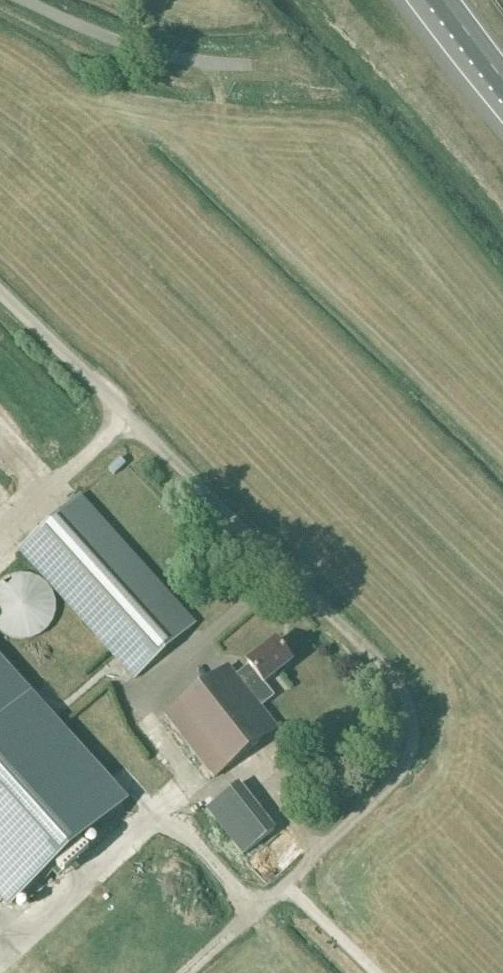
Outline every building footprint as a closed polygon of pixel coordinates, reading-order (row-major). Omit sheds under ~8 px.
[(79,495),(19,549),(134,680),(195,626),(79,495)] [(55,608),(54,599),(50,591),(44,584),(36,579),(27,576),(18,576),(9,579),(1,584),(0,585),(0,632),(1,633),(9,638),(18,641),(27,641),(36,638),(44,633),(50,626),(54,618),(55,608)] [(291,662),(275,642),(245,665),(247,668),(235,677),(228,667),(165,715),(213,779),(277,731),(260,709),(273,698),(262,684),(291,662)] [(0,660),(0,892),(11,905),(122,804),(37,709),(41,705),(0,660)] [(238,785),(207,809),(242,856),(274,832),(238,785)]
